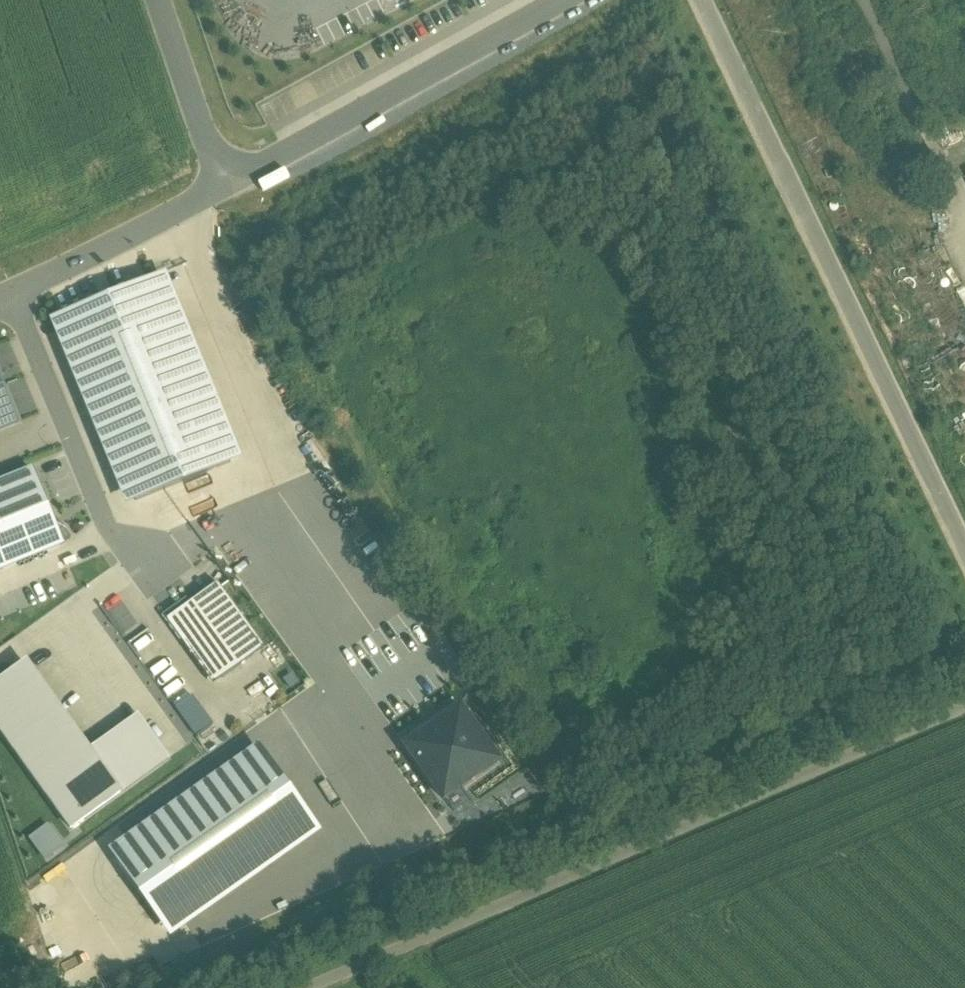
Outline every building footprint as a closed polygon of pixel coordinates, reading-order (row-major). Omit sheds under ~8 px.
[(238,461),(163,277),(53,321),(129,506),(238,461)] [(14,423),(0,388),(0,429),(14,423)] [(0,490),(0,570),(53,550),(26,480),(0,490)] [(214,589),(166,623),(212,688),(260,654),(214,589)] [(15,670),(8,657),(0,661),(0,678),(15,670)] [(0,684),(0,741),(70,837),(123,799),(90,754),(26,665),(0,684)] [(193,697),(176,708),(195,737),(212,726),(193,697)] [(503,763),(461,704),(401,746),(442,805),(503,763)] [(138,719),(90,754),(123,799),(171,764),(138,719)] [(322,832),(260,744),(108,850),(170,938),(322,832)]
